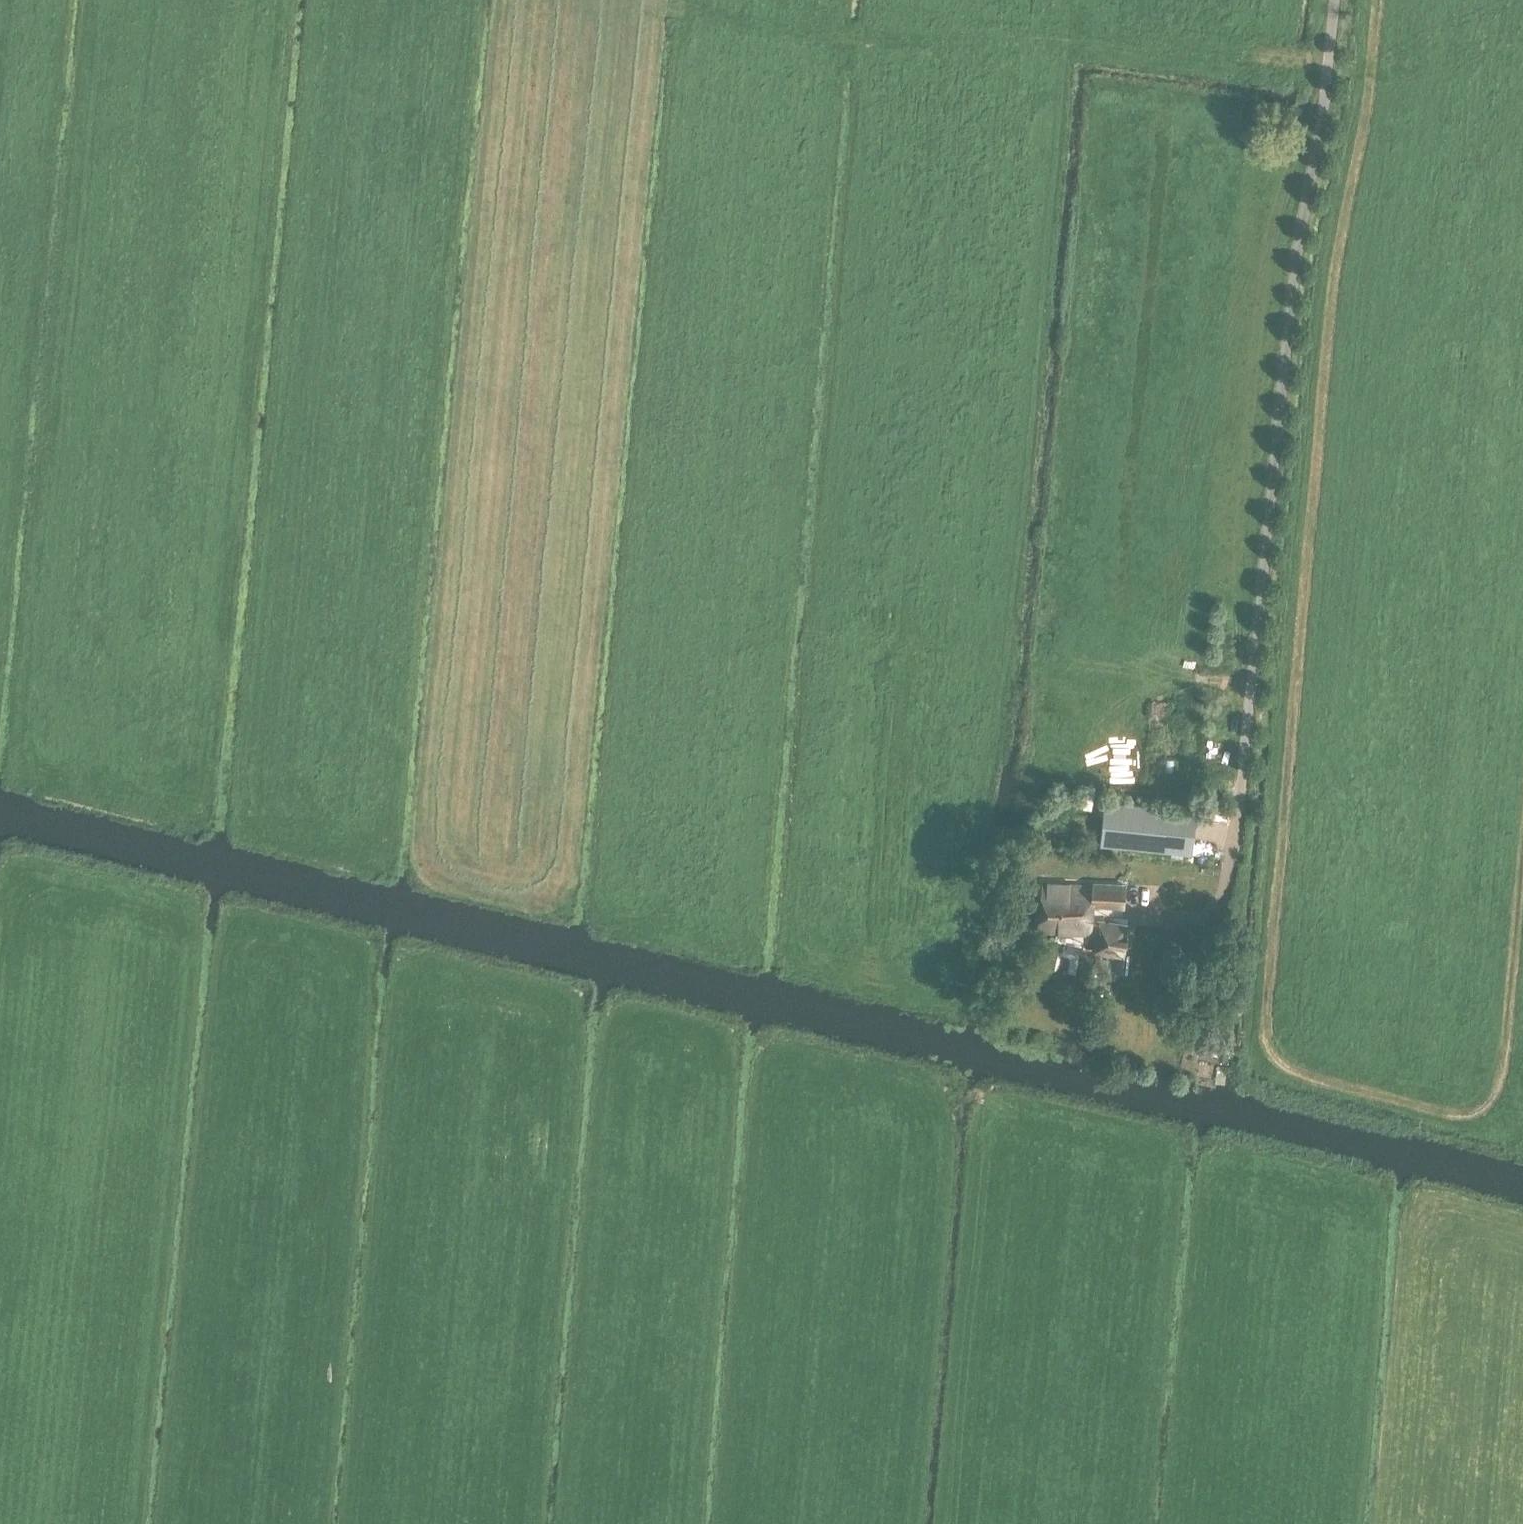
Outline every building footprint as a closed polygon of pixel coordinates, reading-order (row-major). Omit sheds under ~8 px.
[(1104,802),(1100,844),(1192,853),(1196,811),(1104,802)] [(1055,932),(1090,933),(1092,906),(1123,907),(1124,884),(1102,884),(1102,886),(1042,883),(1038,930),(1055,932)] [(1098,921),(1093,950),(1123,955),(1128,925),(1098,921)]
